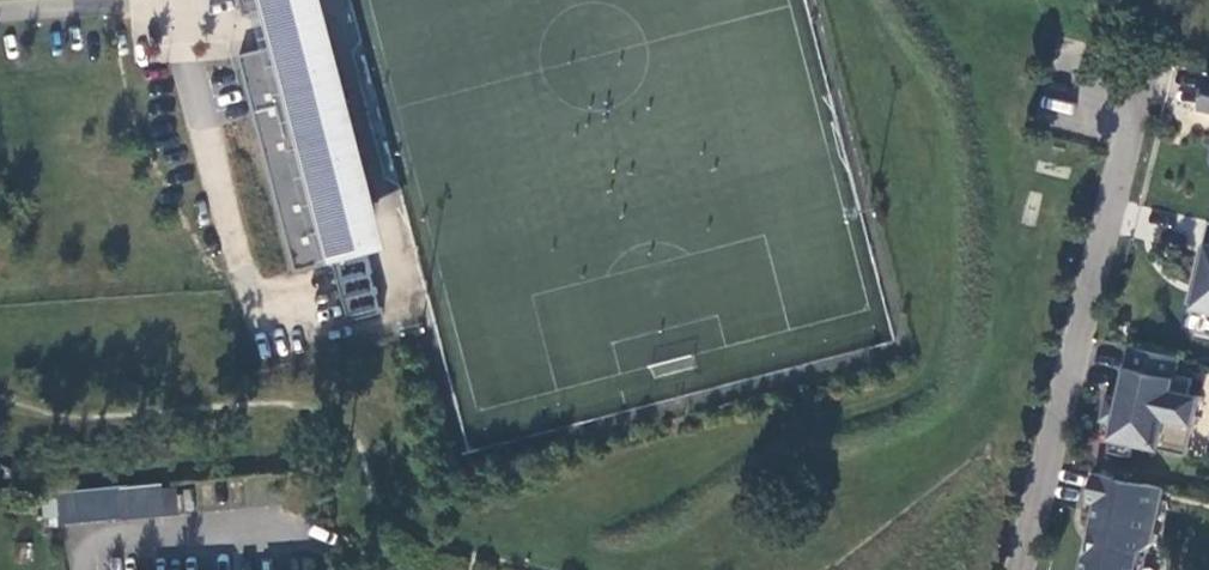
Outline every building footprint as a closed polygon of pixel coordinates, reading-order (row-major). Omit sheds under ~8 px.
[(249,15),(272,10),(280,39),(243,50),(300,276),(329,267),(325,243),(332,241),(353,323),(387,310),(376,257),(397,253),(335,0),(246,0),(249,15)] [(1203,243),(1194,282),(1202,284),(1198,304),(1208,306),(1208,244),(1203,243)] [(1132,455),(1136,437),(1156,441),(1160,447),(1189,453),(1202,395),(1191,392),(1194,377),(1178,374),(1182,356),(1134,345),(1124,387),(1129,388),(1127,399),(1109,395),(1104,418),(1117,421),(1110,450),(1132,455)] [(1153,543),(1166,487),(1097,471),(1091,499),(1099,501),(1093,529),(1098,530),(1093,548),(1088,552),(1083,569),(1137,569),(1141,551),(1153,543)] [(180,475),(165,476),(168,508),(182,507),(180,475)] [(165,476),(50,486),(56,518),(168,508),(165,476)]
